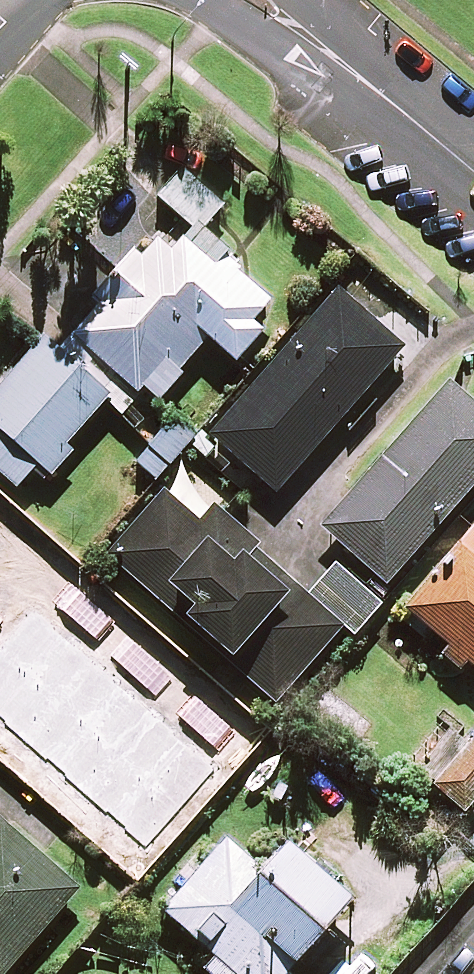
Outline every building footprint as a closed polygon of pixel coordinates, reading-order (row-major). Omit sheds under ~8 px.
[(223,206),(184,171),(160,198),(199,233),(223,206)] [(70,441),(107,400),(122,414),(143,390),(153,399),(209,337),(236,361),(264,331),(253,321),(271,301),(177,217),(141,257),(134,251),(52,342),(45,336),(0,386),(0,472),(18,488),(39,465),(53,477),(78,449),(70,441)] [(399,352),(333,294),(211,435),(277,492),(399,352)] [(450,385),(323,527),(387,584),(473,486),(473,407),(450,385)] [(191,439),(167,421),(136,461),(159,479),(191,439)] [(201,524),(165,492),(108,554),(176,615),(179,611),(277,700),(344,626),(354,635),(381,604),(337,563),(309,594),(214,509),(201,524)] [(405,610),(473,668),(473,528),(405,610)] [(0,564),(0,643),(14,655),(53,610),(0,564)] [(156,752),(77,683),(17,750),(97,820),(156,752)] [(433,783),(464,811),(473,800),(473,738),(433,783)] [(79,890),(1,821),(0,822),(0,973),(4,973),(79,890)] [(225,837),(162,906),(215,954),(203,966),(212,973),(290,973),(286,971),(352,899),(288,841),(261,870),(225,837)]
